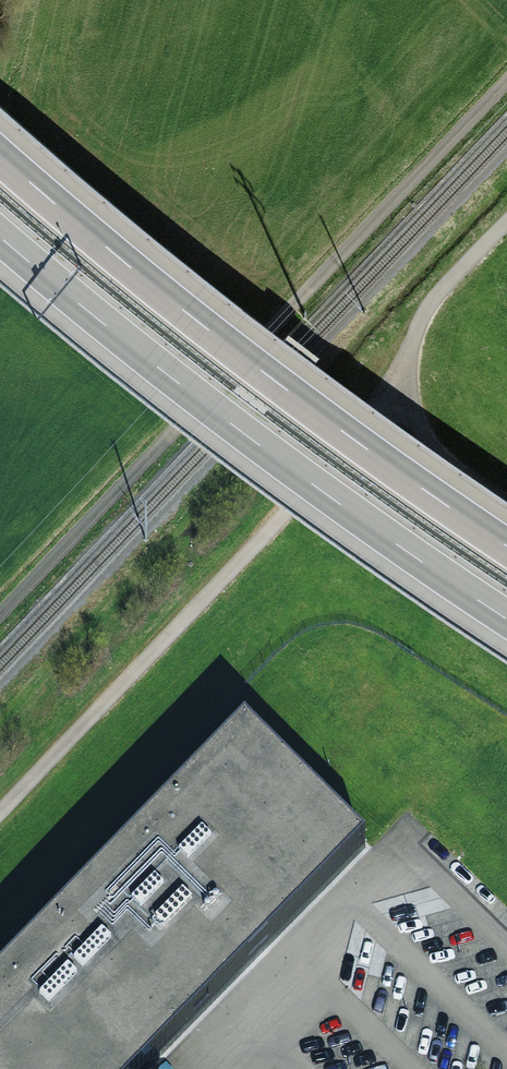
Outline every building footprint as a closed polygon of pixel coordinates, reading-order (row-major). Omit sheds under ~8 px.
[(265,734),(0,1006),(0,1068),(158,1068),(379,845),(265,734)]
